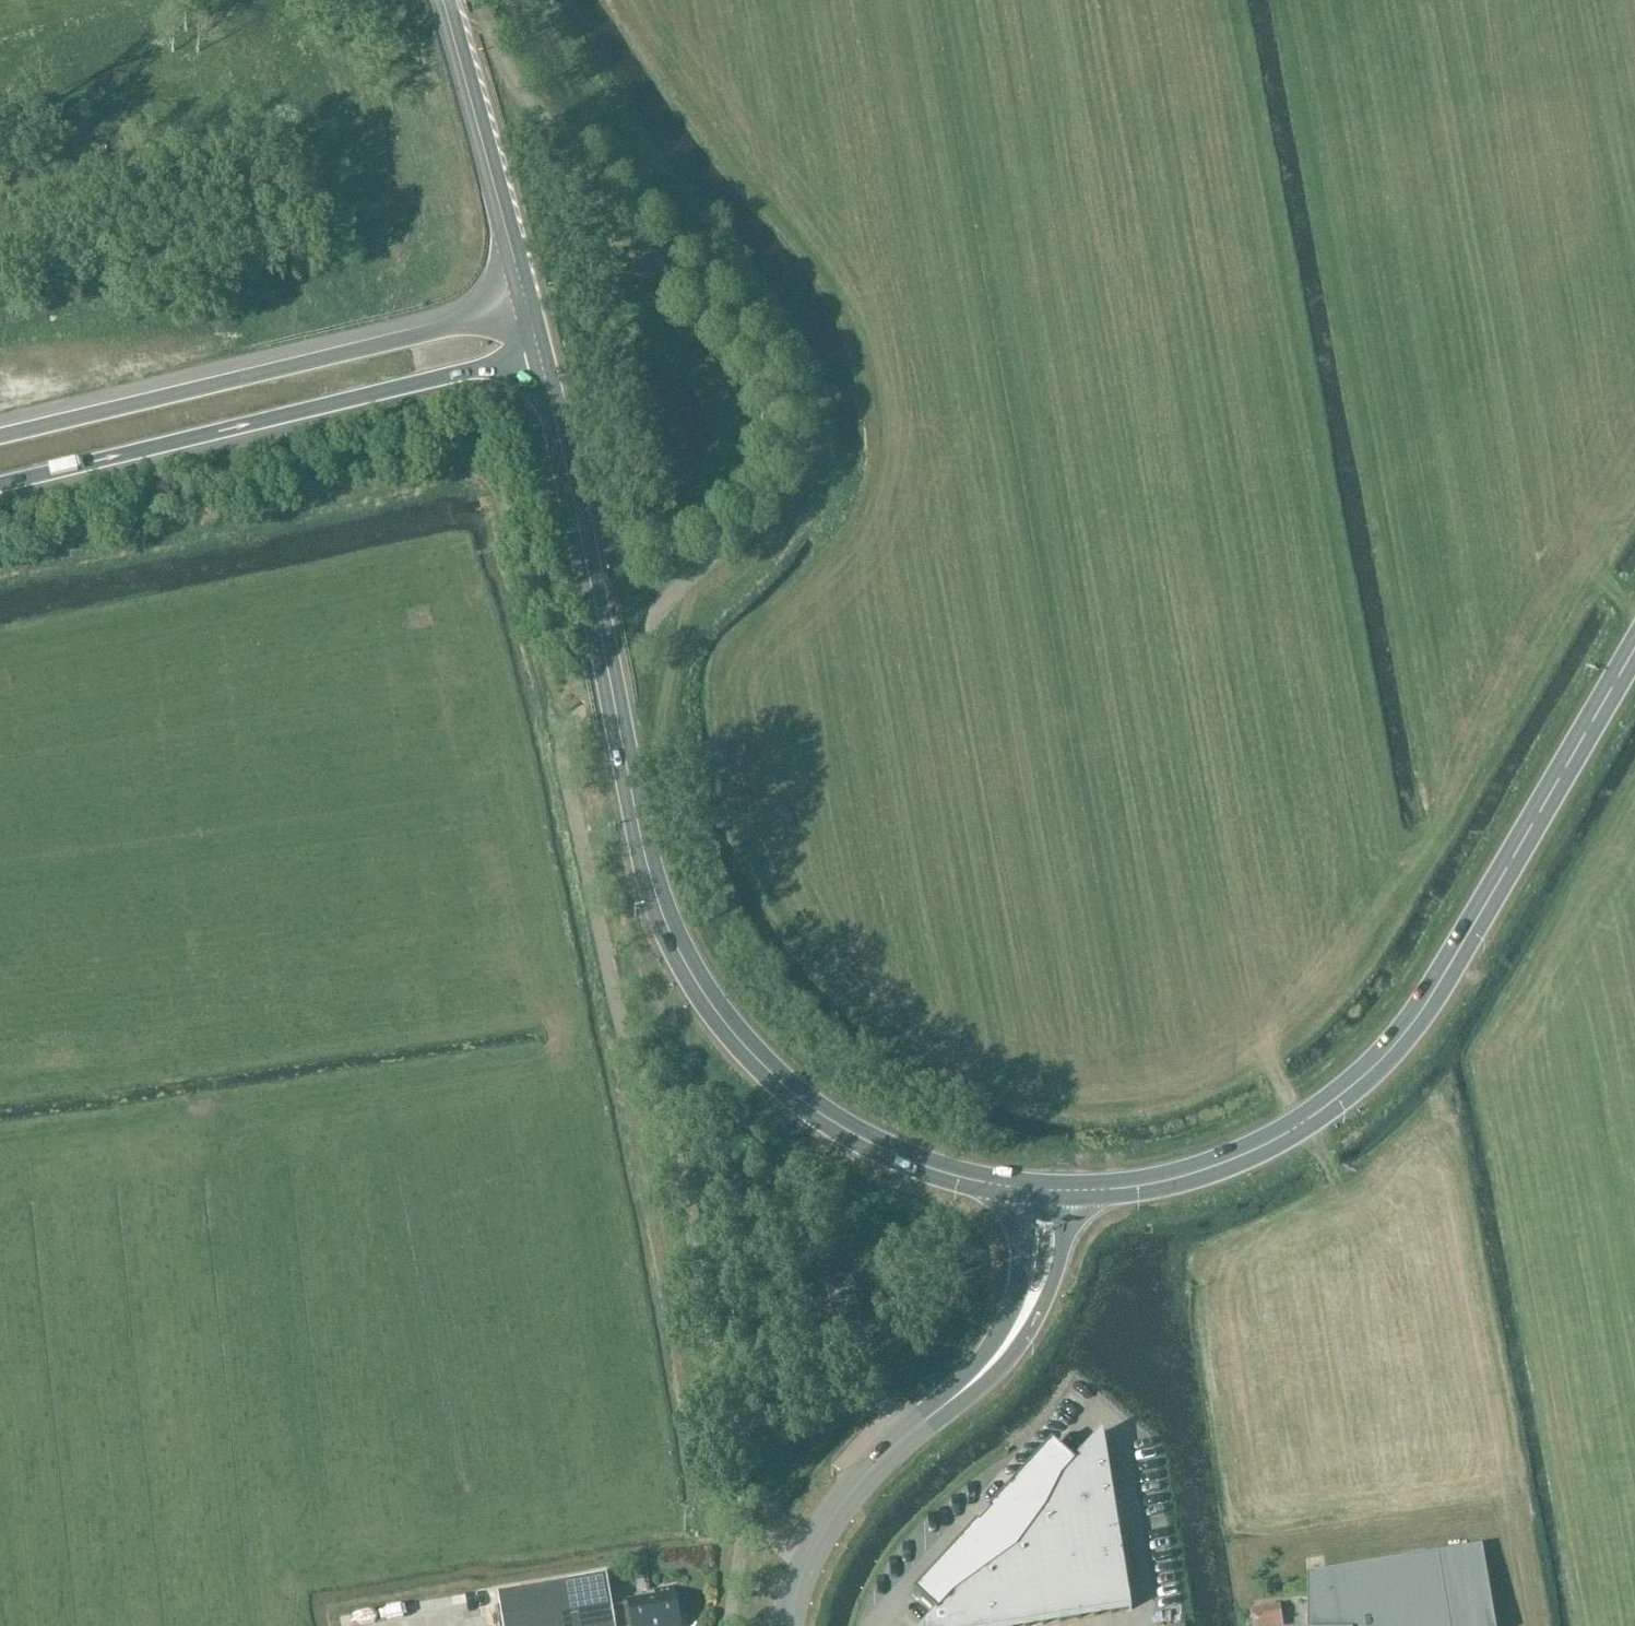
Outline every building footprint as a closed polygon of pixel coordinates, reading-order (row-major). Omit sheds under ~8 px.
[(1078,1460),(1056,1440),(915,1594),(937,1614),(926,1625),(1042,1625),(1132,1611),(1103,1433),(1078,1460)] [(1307,1625),(1495,1625),(1482,1547),(1307,1576),(1307,1625)] [(612,1608),(607,1579),(569,1586),(568,1582),(499,1593),(500,1598),(498,1598),(503,1625),(615,1625),(612,1608)] [(615,1625),(679,1625),(672,1589),(655,1591),(656,1599),(628,1604),(629,1606),(612,1608),(615,1625)]
